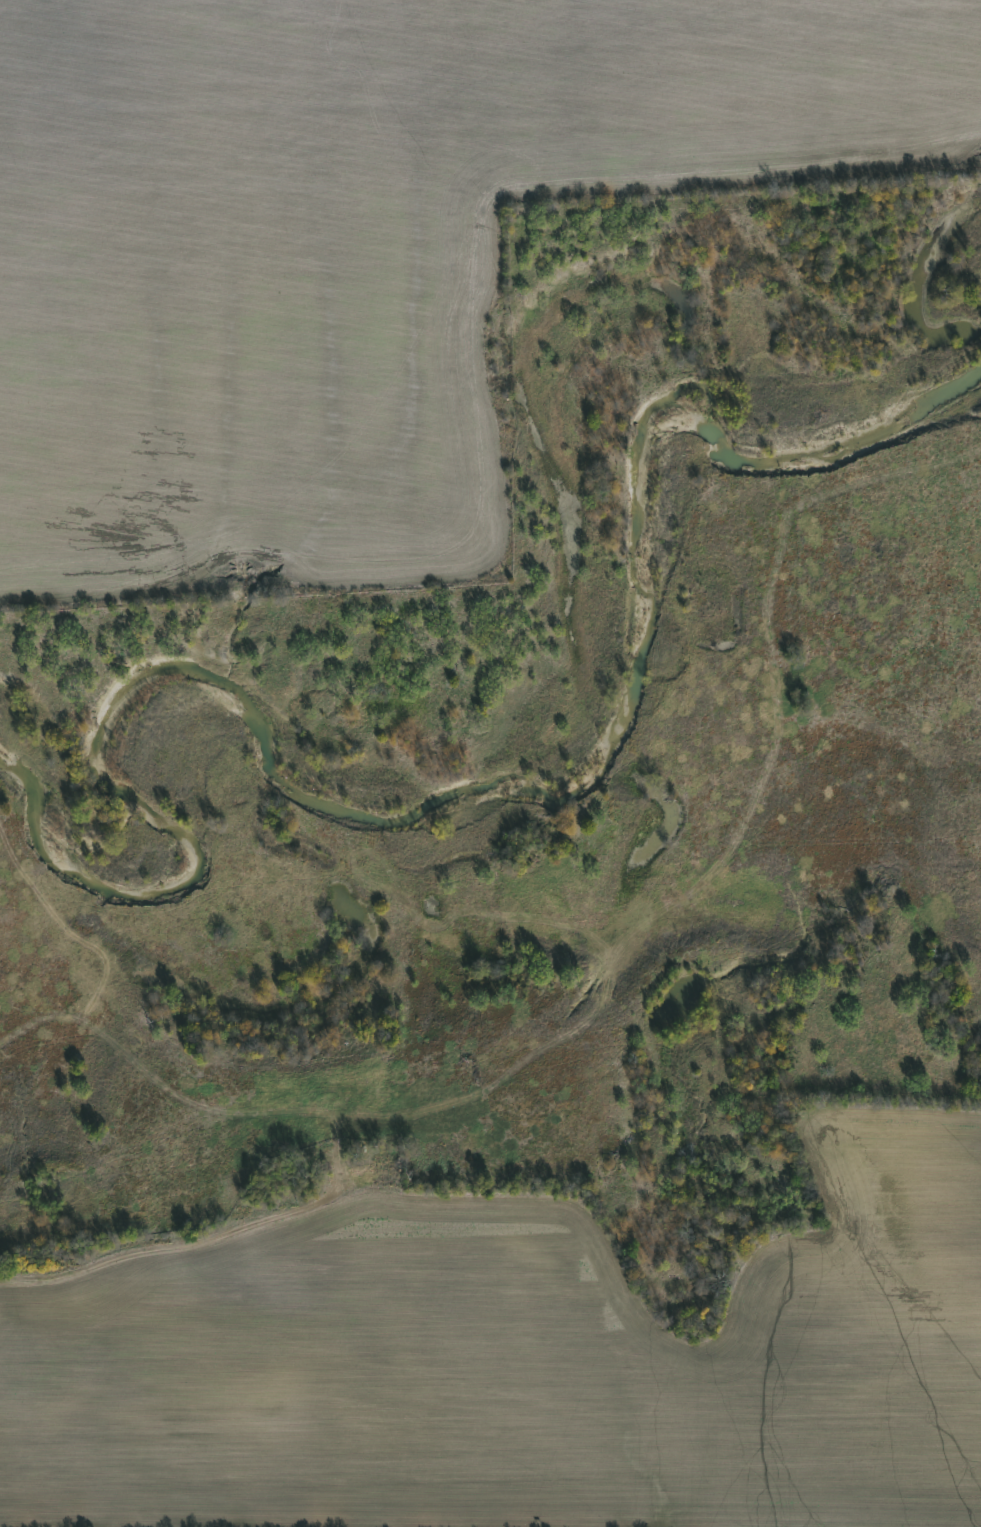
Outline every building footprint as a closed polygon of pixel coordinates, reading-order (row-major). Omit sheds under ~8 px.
[(516,1156),(501,1157),(501,1168),(517,1167),(516,1156)]
